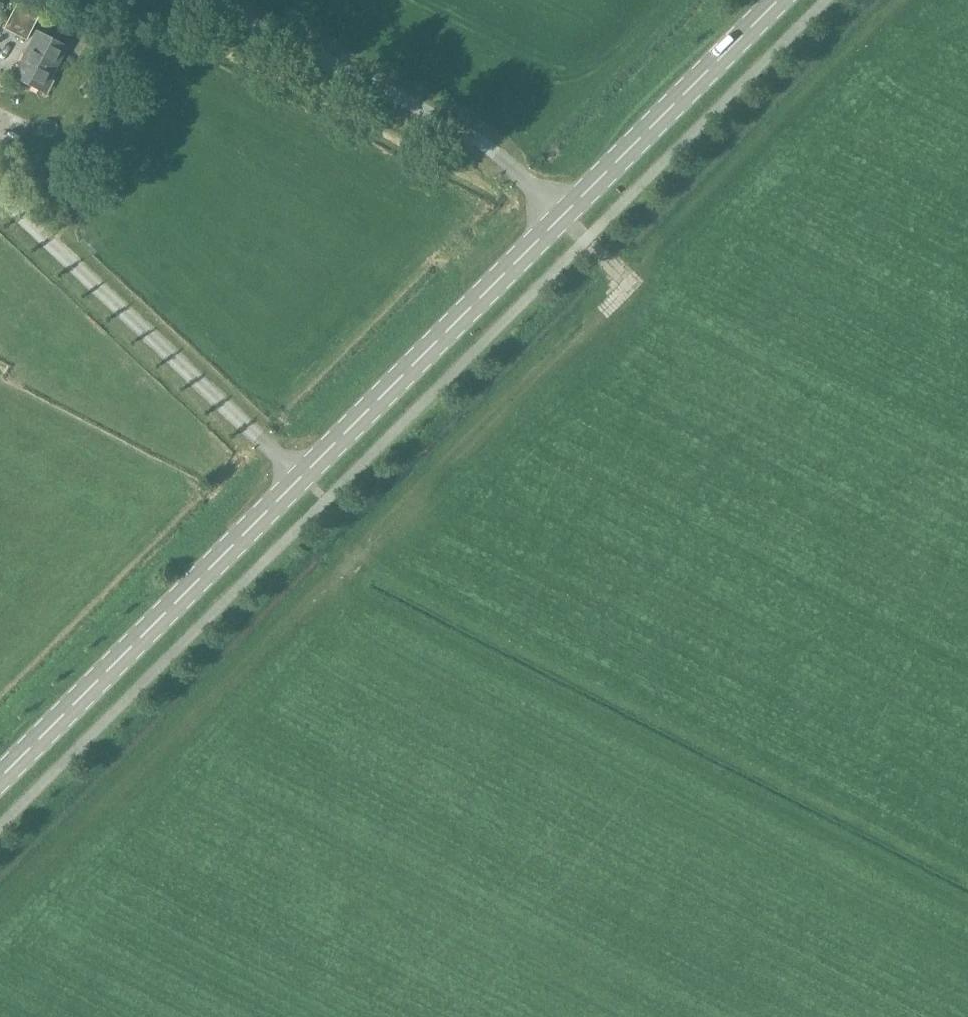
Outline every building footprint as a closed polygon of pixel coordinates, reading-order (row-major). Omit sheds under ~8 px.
[(26,41),(39,15),(17,4),(3,29),(26,41)] [(43,94),(68,47),(36,31),(12,77),(43,94)]
